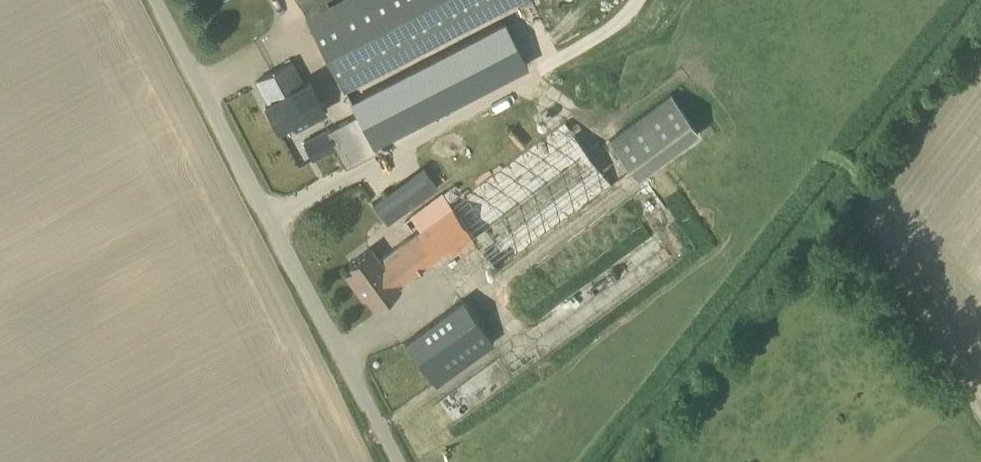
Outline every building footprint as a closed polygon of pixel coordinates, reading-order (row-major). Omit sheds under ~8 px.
[(302,10),(344,90),(518,0),(336,0),(328,4),(326,0),(297,0),(302,10)] [(373,86),(370,79),(345,91),(356,114),(326,130),(326,131),(305,142),(313,158),(335,147),(345,166),(384,146),(379,138),(508,71),(486,27),(373,86)] [(291,61),(257,80),(268,102),(265,103),(271,115),(269,116),(275,128),(277,126),(278,128),(292,120),(295,126),(325,110),(309,79),(303,83),(291,61)] [(699,133),(674,100),(670,94),(609,139),(638,178),(699,133)] [(499,271),(613,186),(565,121),(465,195),(456,182),(377,241),(385,253),(380,257),(371,246),(349,263),(353,268),(345,274),(363,298),(366,296),(374,307),(402,287),(400,285),(448,250),(452,255),(475,239),(499,271)] [(387,224),(438,187),(423,166),(372,203),(387,224)] [(435,384),(451,372),(493,341),(462,299),(405,342),(435,384)]
